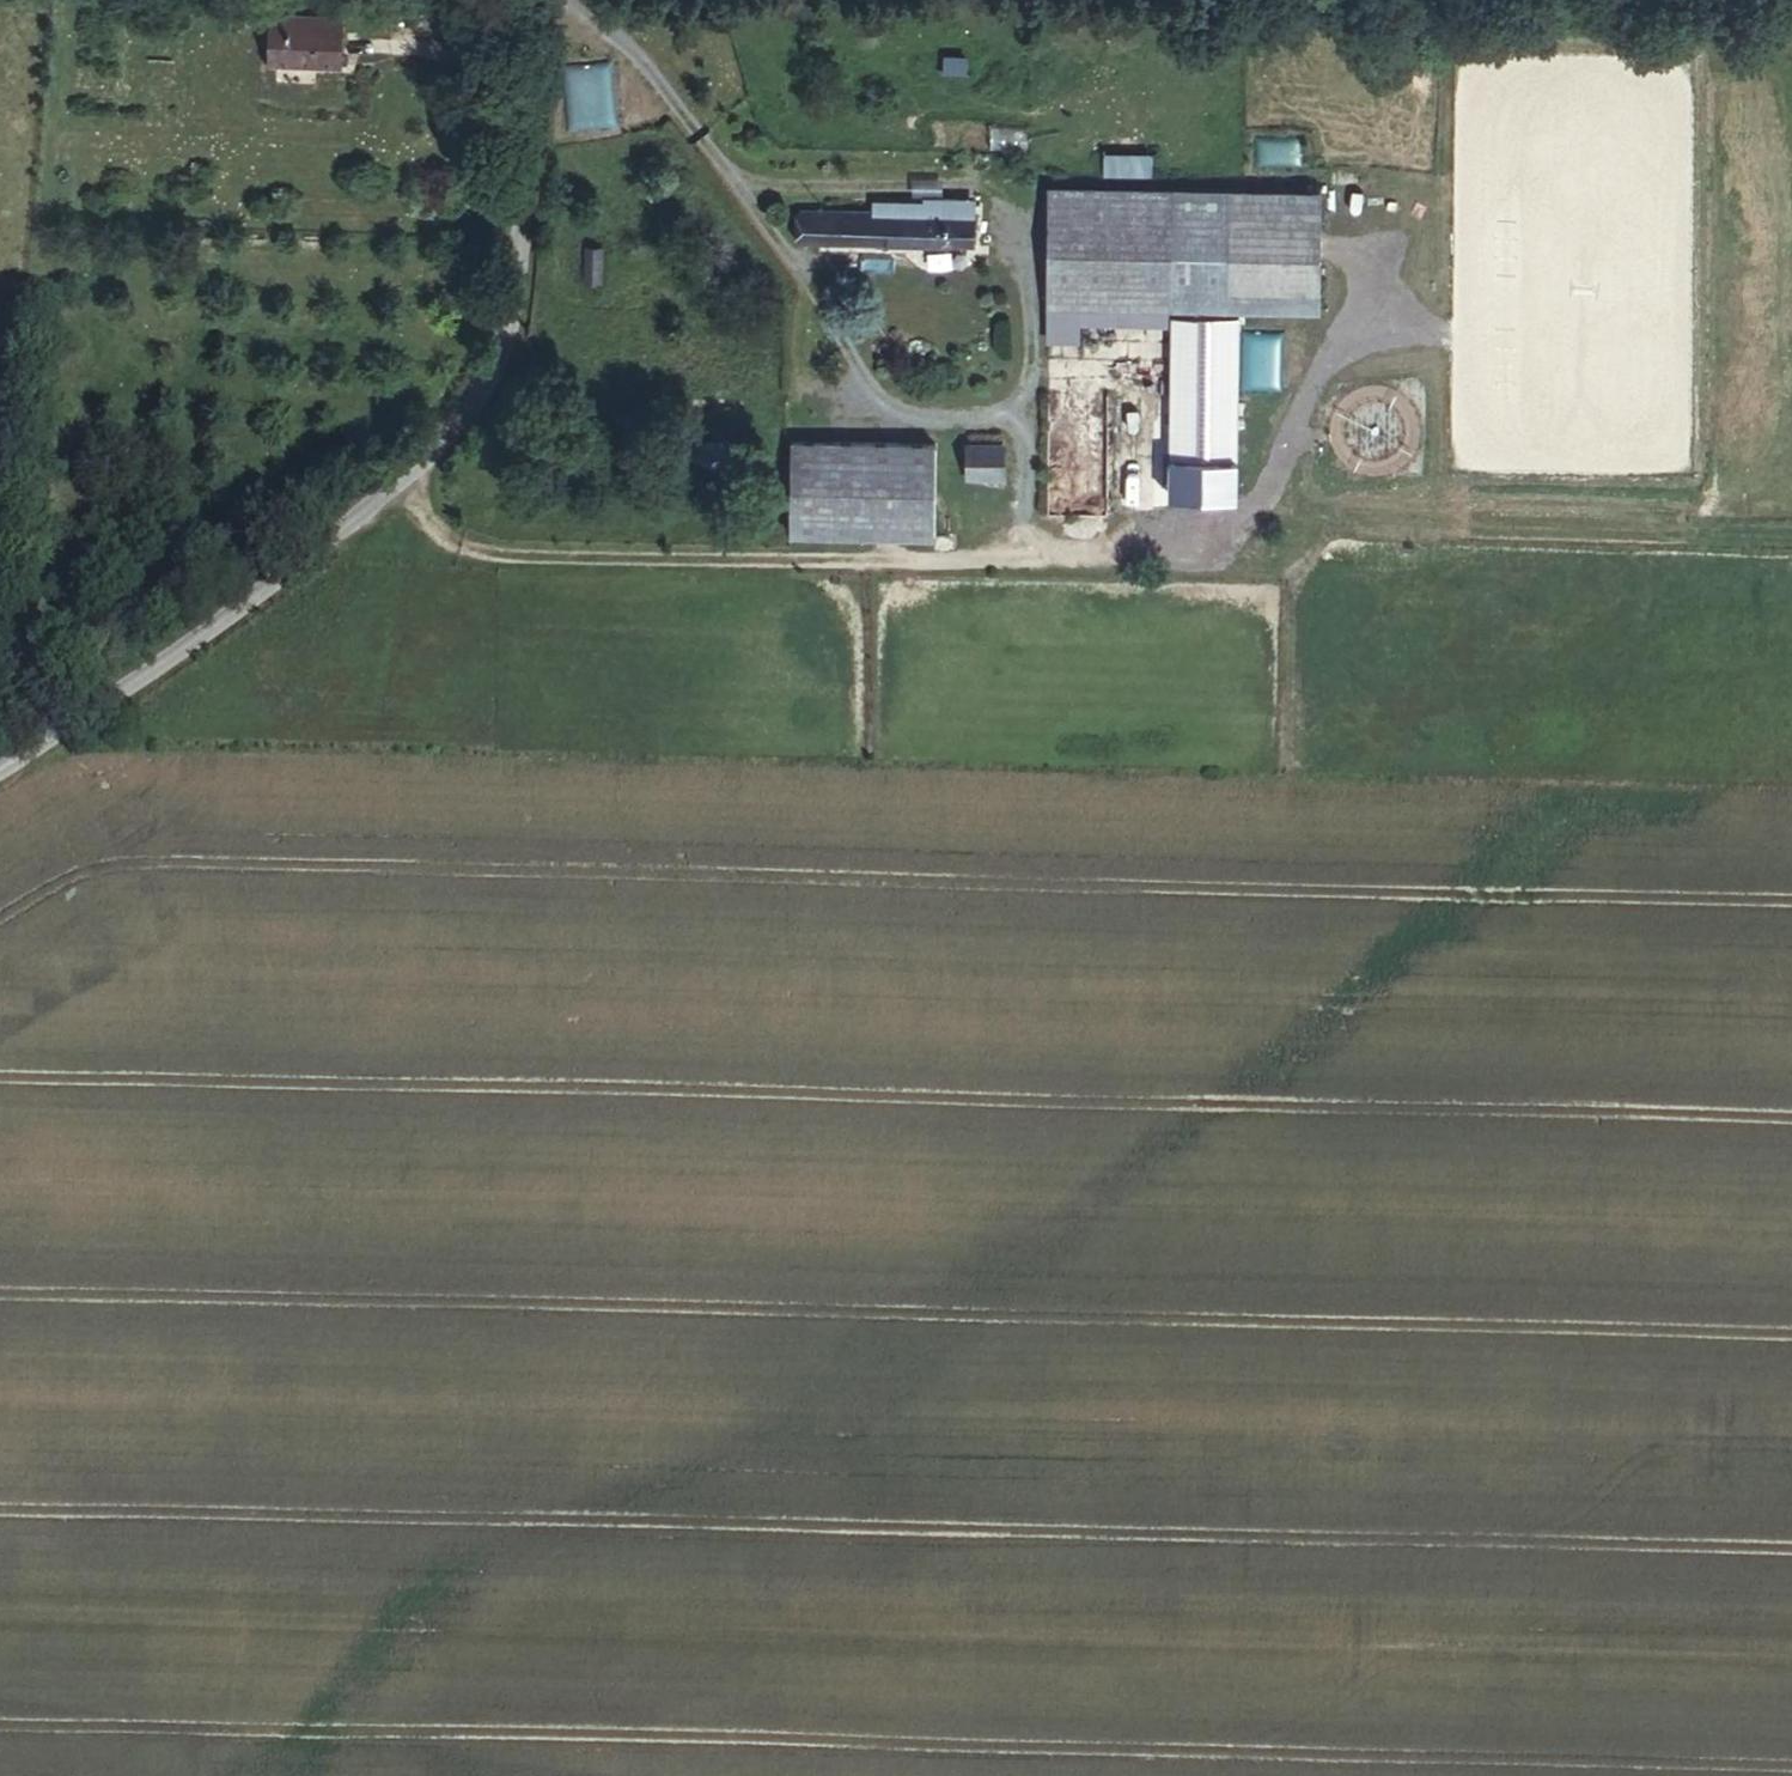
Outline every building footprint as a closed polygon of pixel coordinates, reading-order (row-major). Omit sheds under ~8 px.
[(266,6),(266,61),(343,61),(343,6),(266,6)] [(796,240),(975,242),(976,194),(871,193),(871,208),(796,207),(796,240)] [(1146,451),(1153,329),(1031,323),(1026,445),(1146,451)] [(1210,453),(1216,331),(1153,329),(1146,451),(1210,453)] [(1304,335),(1216,331),(1210,453),(1298,458),(1304,335)] [(787,531),(936,532),(936,436),(788,435),(787,531)] [(965,477),(1005,477),(1005,438),(965,438),(965,477)]
